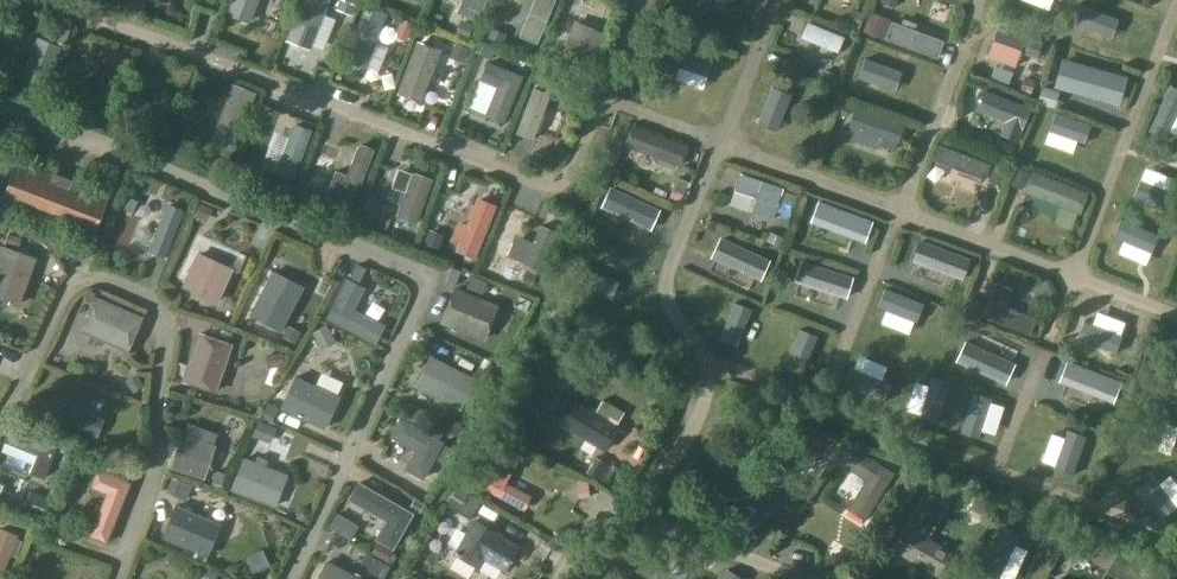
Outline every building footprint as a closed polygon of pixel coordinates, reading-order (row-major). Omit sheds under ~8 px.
[(228,15),(249,23),(258,0),(233,0),(228,15)] [(327,0),(304,0),(288,40),(308,48),(327,0)] [(462,14),(478,21),(487,0),(467,0),(462,14)] [(1082,4),(1075,23),(1112,37),(1119,18),(1082,4)] [(368,60),(385,15),(366,7),(348,52),(368,60)] [(560,54),(592,68),(606,35),(574,21),(560,54)] [(891,21),(885,37),(937,57),(943,40),(891,21)] [(1036,57),(1041,43),(997,27),(987,57),(1014,66),(1019,51),(1036,57)] [(38,38),(16,89),(39,99),(60,47),(38,38)] [(420,101),(439,50),(417,42),(398,93),(420,101)] [(804,42),(799,59),(839,70),(844,53),(804,42)] [(677,44),(670,63),(707,77),(714,58),(677,44)] [(865,57),(858,76),(894,89),(901,71),(865,57)] [(1117,105),(1125,78),(1062,59),(1056,80),(1081,88),(1079,94),(1117,105)] [(503,122),(521,77),(487,63),(480,80),(498,87),(486,115),(503,122)] [(393,109),(391,116),(428,130),(449,75),(436,70),(419,119),(393,109)] [(672,70),(666,89),(712,102),(717,82),(672,70)] [(232,84),(211,141),(234,150),(256,93),(232,84)] [(1147,131),(1164,139),(1176,110),(1176,88),(1168,84),(1147,131)] [(771,86),(756,122),(775,130),(790,94),(771,86)] [(1021,129),(1029,109),(983,91),(975,111),(1004,122),(999,134),(1016,141),(1021,128),(1021,129)] [(530,156),(546,111),(529,105),(512,150),(530,156)] [(1055,112),(1049,130),(1085,142),(1091,124),(1055,112)] [(631,127),(624,145),(660,159),(658,164),(665,166),(667,161),(680,166),(687,148),(631,127)] [(853,127),(847,144),(896,162),(903,145),(853,127)] [(939,144),(932,161),(984,181),(990,164),(939,144)] [(339,191),(333,207),(350,213),(374,152),(358,146),(347,174),(336,170),(329,187),(339,191)] [(628,155),(624,168),(675,185),(679,172),(628,155)] [(18,160),(0,206),(91,241),(109,195),(18,160)] [(1030,172),(1022,192),(1079,214),(1086,193),(1030,172)] [(413,173),(397,217),(416,224),(432,180),(413,173)] [(772,217),(782,188),(739,174),(734,190),(756,197),(751,210),(772,217)] [(1140,179),(1132,198),(1169,212),(1176,193),(1140,179)] [(611,189),(603,207),(651,229),(659,211),(611,189)] [(459,221),(452,238),(460,241),(456,250),(475,258),(497,204),(477,196),(466,224),(459,221)] [(127,199),(122,211),(131,215),(136,203),(127,199)] [(825,204),(816,225),(864,242),(871,222),(825,204)] [(1122,221),(1114,240),(1151,254),(1159,234),(1122,221)] [(539,225),(532,243),(515,236),(505,258),(540,271),(557,233),(539,225)] [(720,235),(711,255),(761,277),(771,258),(720,235)] [(919,239),(911,261),(962,280),(970,258),(960,254),(919,239)] [(37,257),(4,245),(0,256),(0,294),(20,302),(37,257)] [(183,286),(219,302),(234,268),(198,252),(183,286)] [(801,258),(794,280),(846,297),(853,275),(801,258)] [(582,266),(575,284),(612,299),(619,281),(582,266)] [(252,313),(282,329),(304,287),(274,271),(252,313)] [(328,317),(376,341),(384,324),(354,309),(365,287),(348,279),(328,317)] [(443,320),(486,337),(498,305),(456,288),(443,320)] [(884,288),(877,305),(914,321),(921,304),(884,288)] [(96,297),(82,332),(128,352),(143,317),(96,297)] [(733,302),(718,339),(735,346),(750,309),(733,302)] [(799,329),(784,366),(801,373),(815,336),(799,329)] [(216,393),(233,344),(199,332),(182,381),(216,393)] [(1098,349),(1099,361),(1129,360),(1128,335),(1081,337),(1082,350),(1098,349)] [(968,344),(960,363),(1004,383),(1012,363),(968,344)] [(459,410),(475,379),(430,357),(415,387),(459,410)] [(851,368),(844,385),(883,401),(890,384),(851,368)] [(282,407),(326,427),(340,396),(297,375),(282,407)] [(930,377),(919,418),(938,424),(949,383),(930,377)] [(973,393),(960,432),(978,437),(990,399),(973,393)] [(558,424),(604,450),(617,427),(572,400),(558,424)] [(424,477),(444,441),(402,418),(393,435),(418,449),(407,468),(424,477)] [(38,454),(30,473),(45,479),(59,446),(11,426),(6,441),(38,454)] [(1067,430),(1053,470),(1071,476),(1086,436),(1067,430)] [(205,480),(217,445),(183,434),(172,468),(205,480)] [(866,480),(848,510),(864,519),(892,474),(854,451),(844,467),(866,480)] [(276,505),(288,474),(245,457),(233,489),(276,505)] [(505,483),(511,471),(496,463),(483,488),(523,510),(530,496),(505,483)] [(771,514),(785,490),(741,463),(726,487),(771,514)] [(108,543),(132,483),(99,469),(92,487),(107,493),(91,535),(108,543)] [(394,548),(414,513),(360,482),(351,498),(388,520),(377,538),(394,548)] [(927,538),(947,505),(925,492),(891,548),(913,561),(927,538)] [(208,554),(222,523),(178,504),(164,536),(208,554)] [(761,555),(791,524),(782,515),(752,546),(761,555)] [(473,520),(454,555),(478,568),(483,559),(505,571),(519,546),(497,534),(498,533),(473,520)] [(936,575),(950,552),(927,538),(913,561),(936,575)] [(14,551),(0,547),(0,578),(6,578),(14,551)] [(316,578),(361,578),(326,560),(316,578)] [(464,576),(423,560),(416,578),(463,578),(464,576)] [(536,570),(516,563),(510,578),(532,578),(536,570)]
